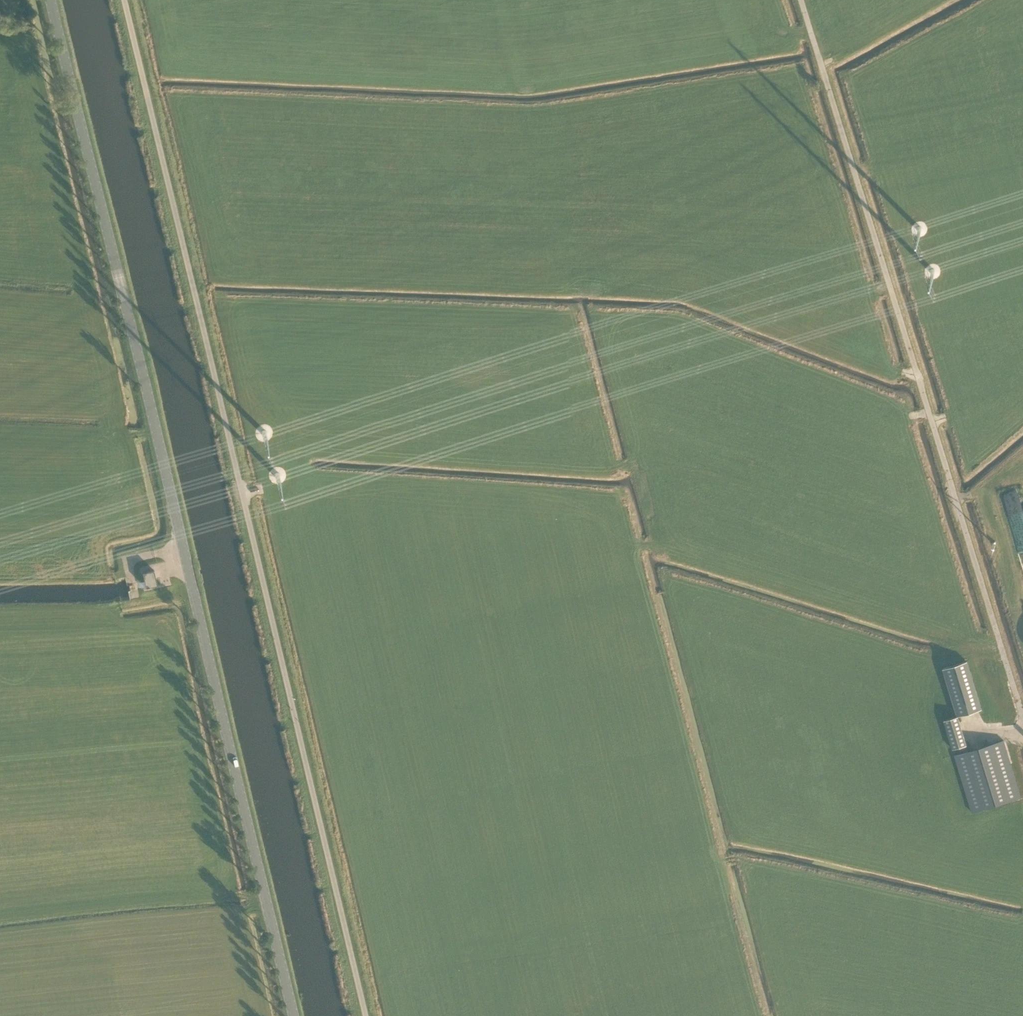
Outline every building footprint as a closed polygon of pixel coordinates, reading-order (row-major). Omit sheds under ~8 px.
[(1004,491),(1014,526),(1022,523),(1022,504),(1018,487),(1004,491)] [(157,585),(154,570),(142,573),(145,587),(157,585)] [(982,709),(967,660),(942,668),(957,716),(944,720),(952,749),(967,745),(958,716),(982,709)] [(1018,796),(1000,739),(953,753),(970,811),(1018,796)]
